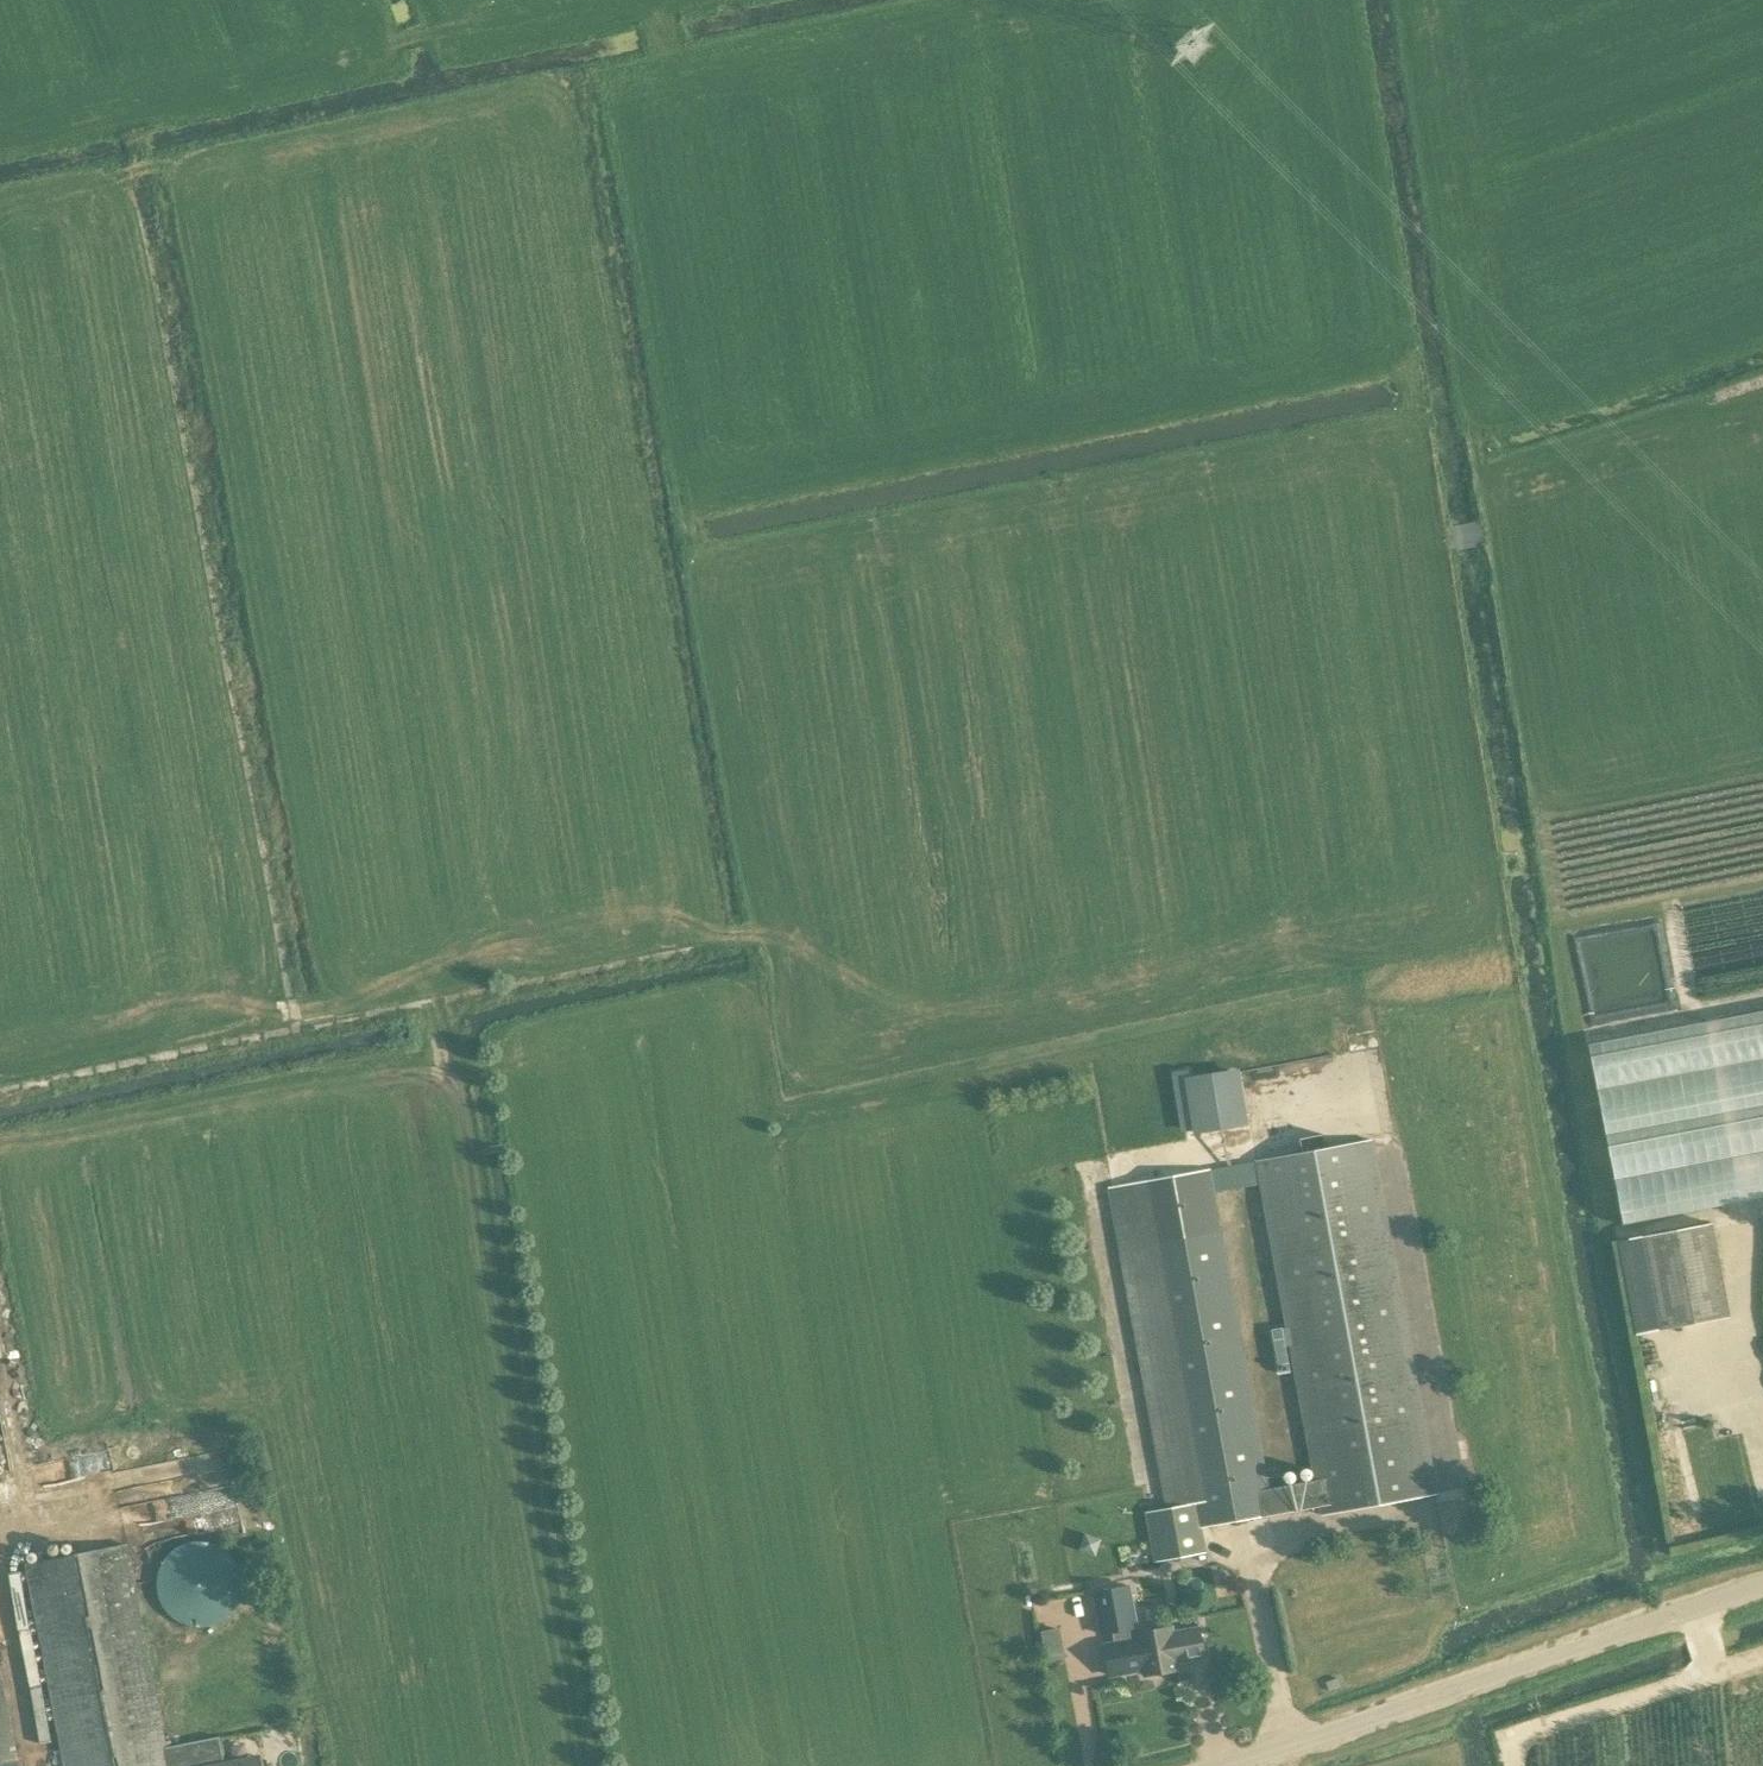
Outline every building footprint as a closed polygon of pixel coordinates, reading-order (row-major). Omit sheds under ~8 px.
[(1448,525),(1452,548),(1485,543),(1481,519),(1448,525)] [(1586,1044),(1619,1224),(1762,1197),(1762,1011),(1586,1044)] [(1238,1072),(1188,1080),(1196,1127),(1246,1118),(1238,1072)] [(1135,1184),(1108,1188),(1167,1508),(1145,1512),(1155,1562),(1207,1553),(1202,1527),(1321,1506),(1323,1515),(1438,1494),(1374,1140),(1259,1161),(1288,1326),(1271,1329),(1279,1371),(1290,1369),(1286,1344),(1292,1343),(1316,1481),(1269,1489),(1222,1226),(1212,1170),(1135,1184)] [(1712,1223),(1640,1236),(1658,1328),(1729,1314),(1712,1223)] [(1093,1554),(1099,1541),(1087,1537),(1081,1550),(1093,1554)] [(194,1627),(198,1627),(203,1627),(206,1626),(210,1626),(214,1624),(218,1623),(221,1621),(225,1618),(228,1616),(231,1613),(233,1610),(235,1607),(237,1603),(239,1600),(240,1596),(241,1592),(242,1588),(242,1584),(242,1580),(241,1576),(240,1572),(239,1568),(237,1565),(235,1561),(233,1558),(231,1555),(228,1552),(225,1549),(221,1547),(218,1545),(214,1544),(210,1542),(206,1541),(203,1541),(199,1541),(194,1541),(191,1541),(187,1542),(183,1544),(179,1545),(176,1547),(172,1549),(169,1552),(166,1555),(164,1558),(162,1561),(160,1565),(158,1568),(157,1572),(156,1576),(155,1580),(155,1584),(155,1588),(156,1592),(157,1596),(158,1599),(160,1603),(162,1607),(164,1610),(166,1613),(169,1616),(172,1618),(176,1621),(179,1623),(183,1624),(187,1626),(190,1626),(194,1627)] [(225,1765),(219,1736),(167,1747),(127,1543),(26,1563),(65,1765),(261,1765),(259,1758),(225,1765)] [(1130,1586),(1096,1592),(1104,1632),(1114,1630),(1116,1643),(1107,1645),(1113,1675),(1143,1669),(1144,1676),(1180,1670),(1179,1662),(1205,1657),(1200,1627),(1174,1632),(1173,1626),(1136,1632),(1137,1639),(1133,1640),(1130,1627),(1137,1625),(1130,1586)] [(18,1760),(0,1667),(0,1763),(18,1760)]
